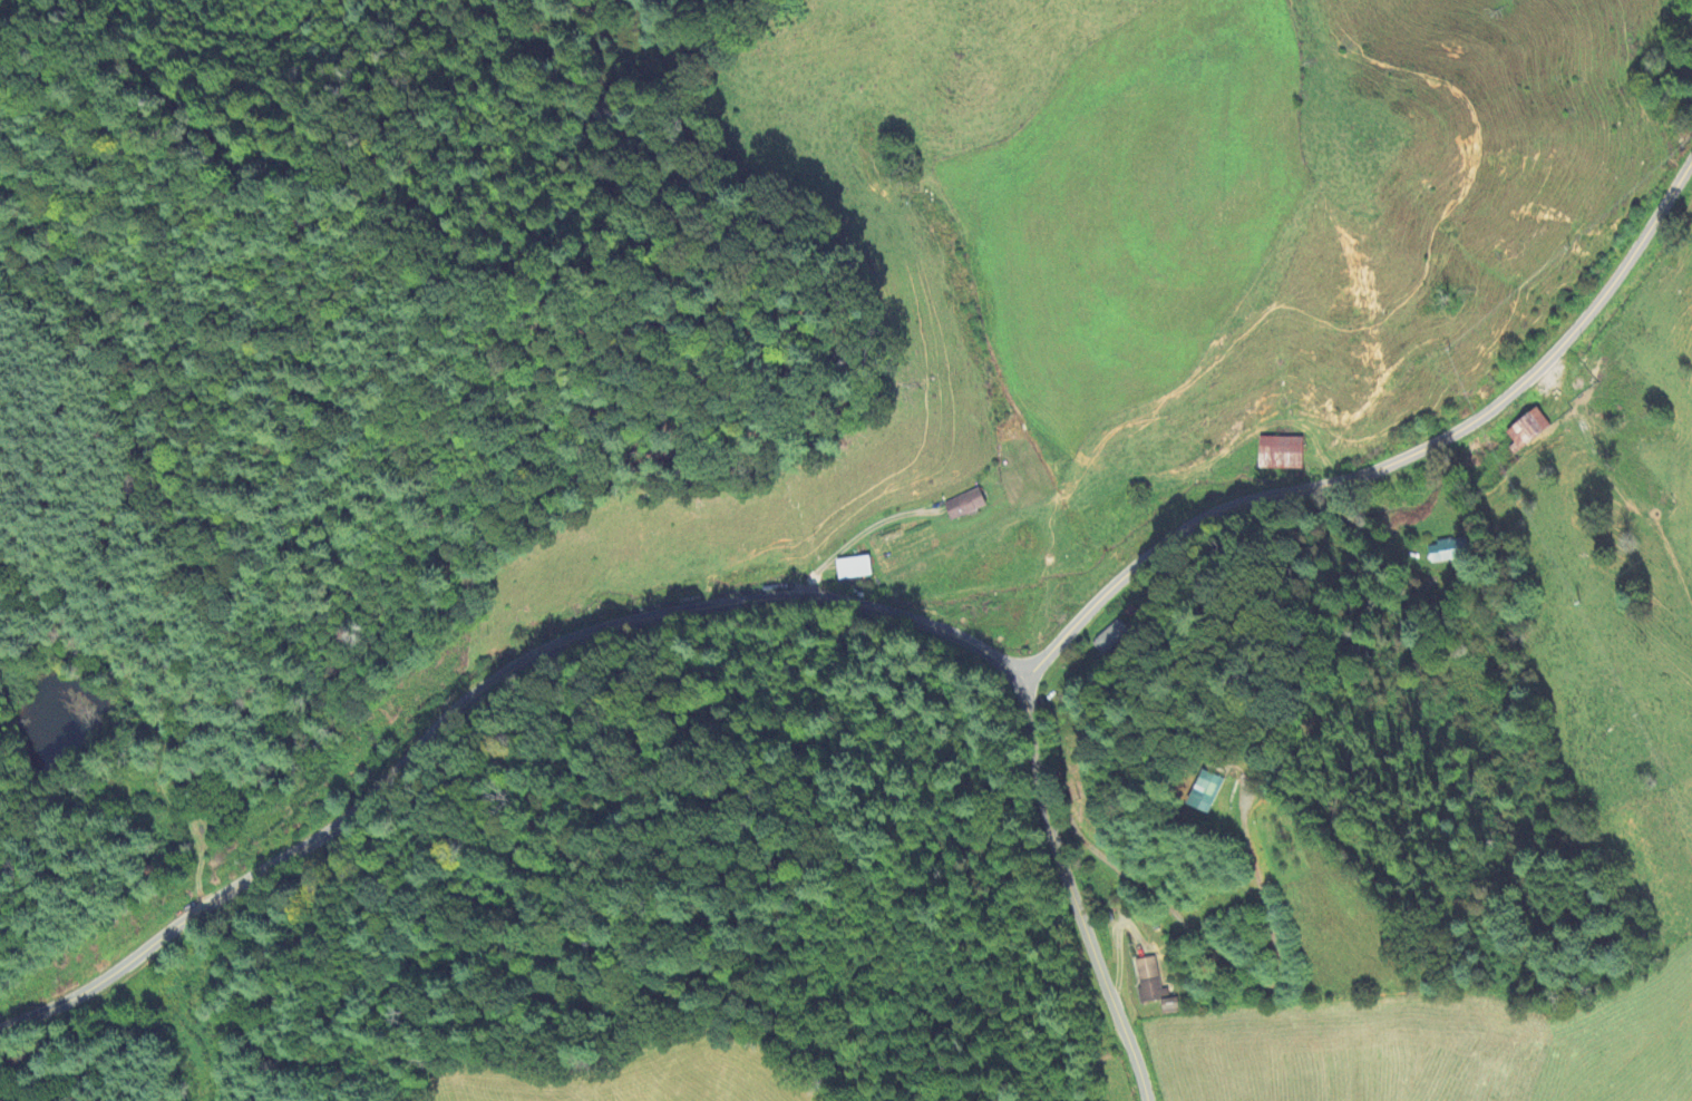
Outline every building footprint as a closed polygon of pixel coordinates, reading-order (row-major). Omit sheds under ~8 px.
[(1502,435),(1516,453),(1550,427),(1535,408),(1502,435)] [(1302,471),(1303,439),(1258,437),(1257,469),(1302,471)] [(950,522),(986,507),(979,489),(943,504),(950,522)] [(1427,547),(1429,564),(1449,561),(1447,544),(1427,547)] [(837,581),(871,576),(868,556),(834,561),(837,581)] [(1220,778),(1197,772),(1187,809),(1209,815),(1220,778)] [(1170,999),(1168,988),(1163,989),(1156,958),(1137,962),(1146,1004),(1170,999)]
